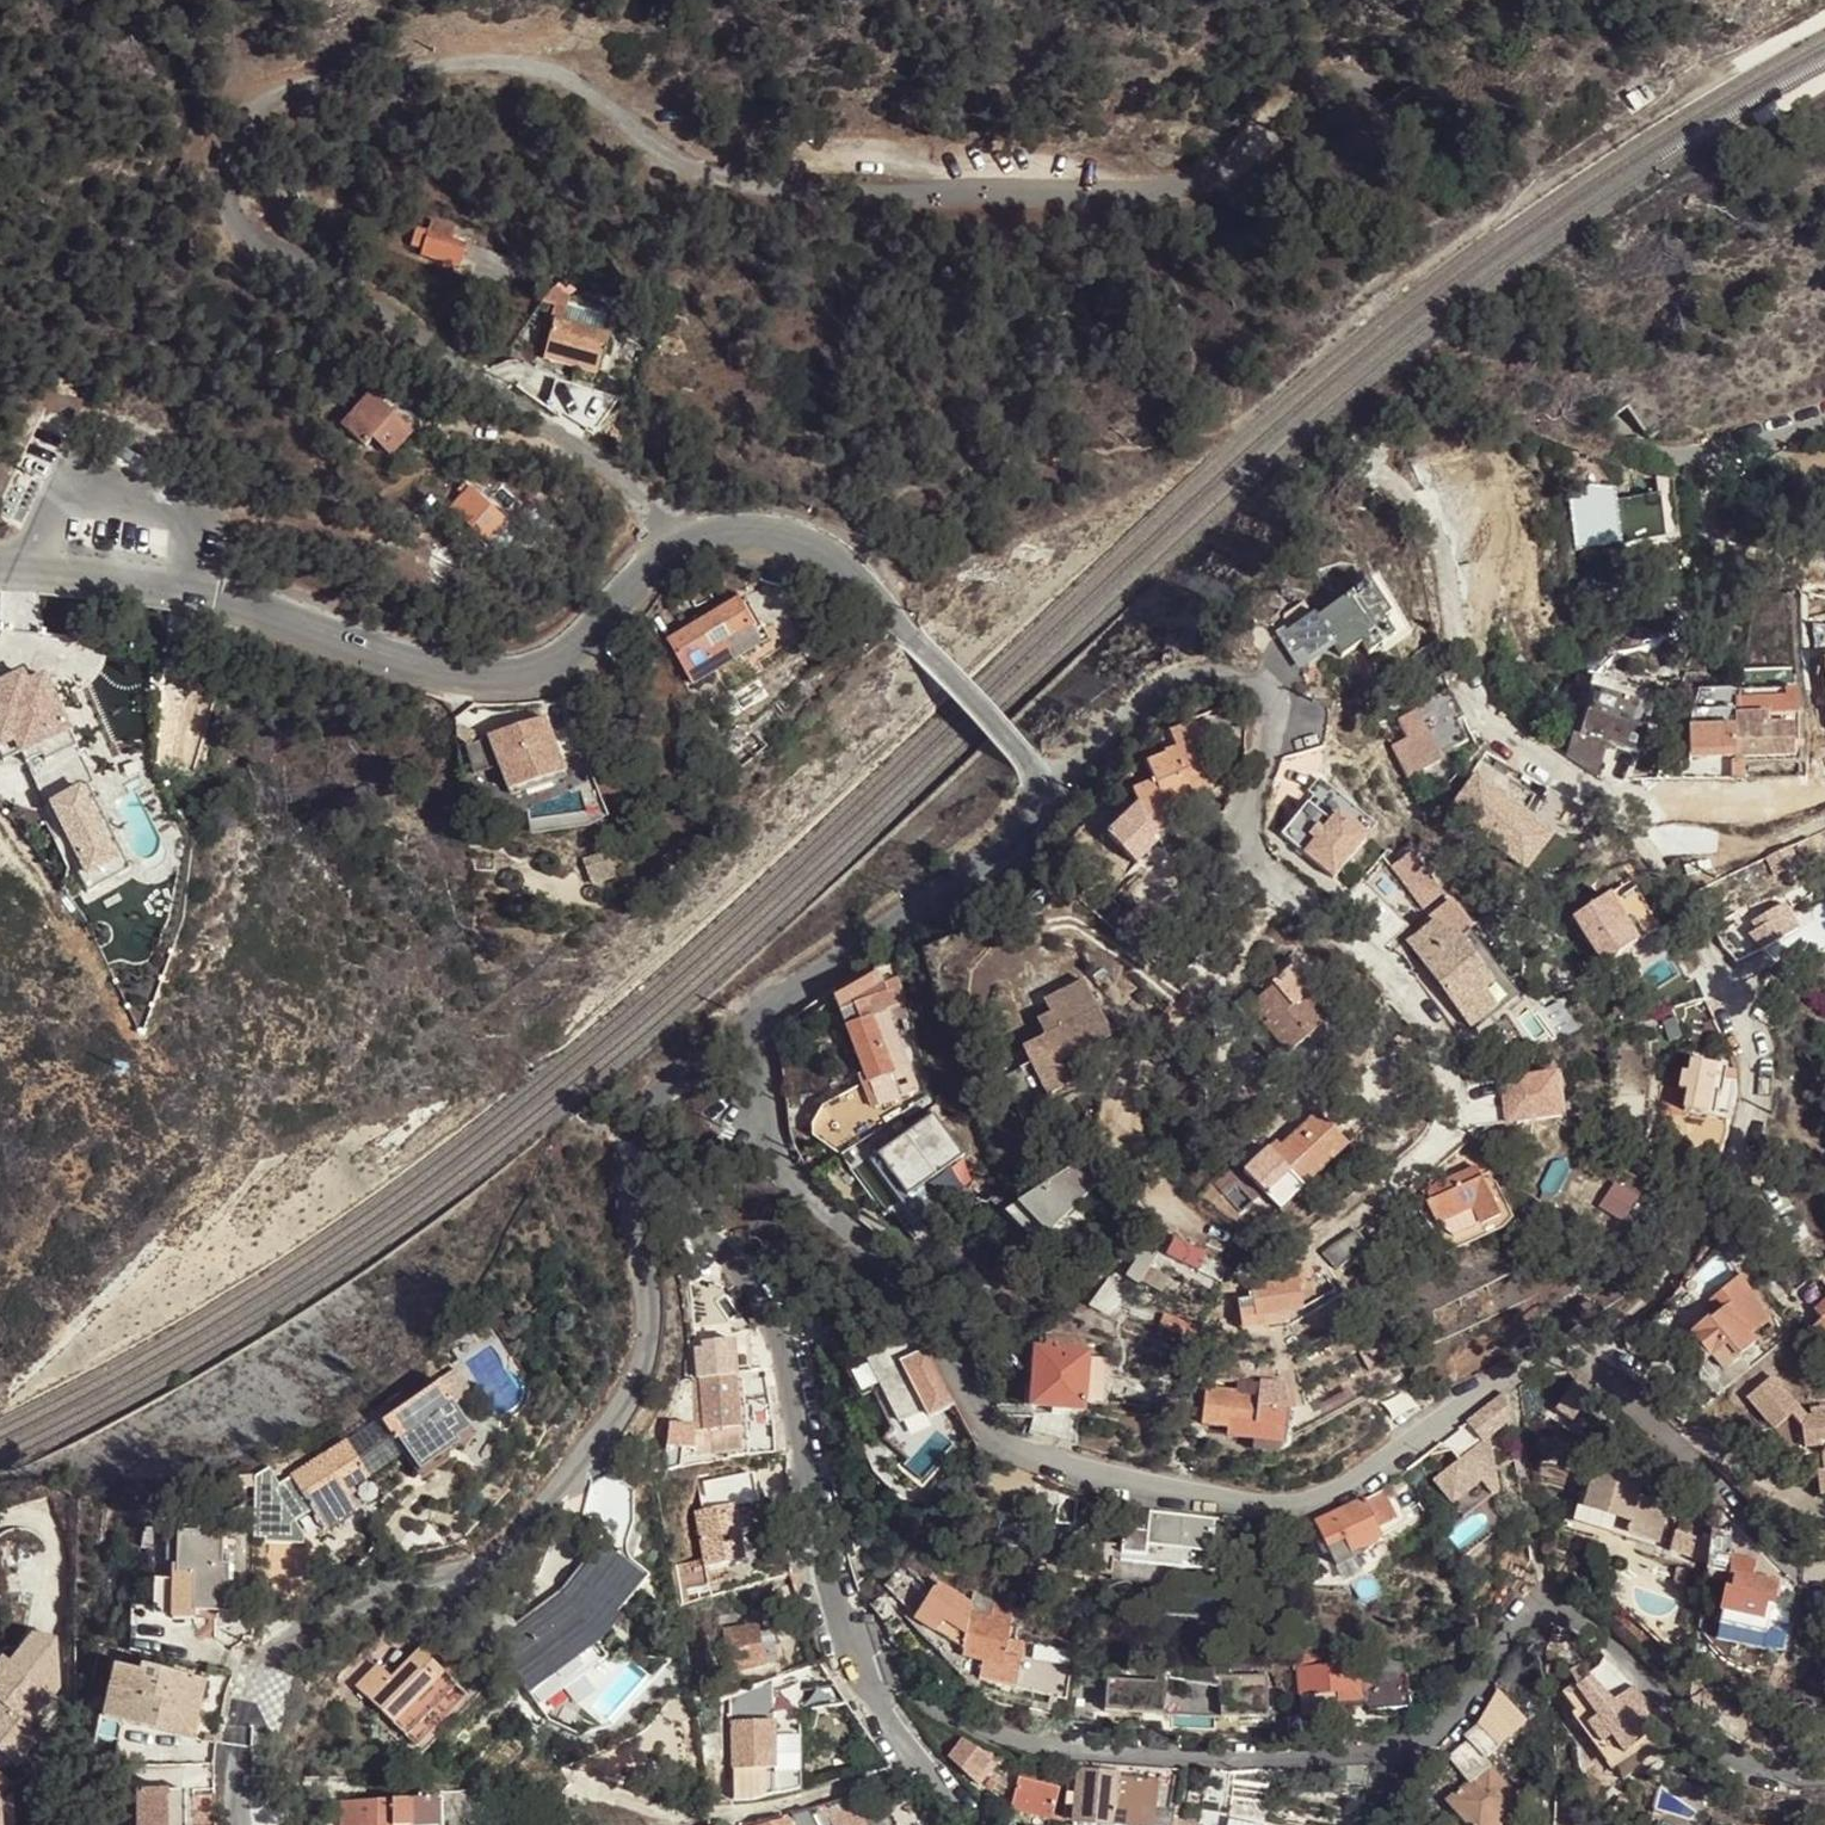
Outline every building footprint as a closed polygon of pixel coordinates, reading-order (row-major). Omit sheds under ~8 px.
[(1631,92),(1624,97),(1634,111),(1640,106),(1631,92)] [(415,230),(411,245),(421,248),(419,253),(460,267),(467,248),(451,243),(455,231),(430,223),(426,234),(415,230)] [(553,288),(540,302),(554,306),(553,314),(564,317),(566,305),(556,302),(559,294),(560,290),(553,288)] [(568,297),(559,294),(556,302),(566,305),(568,297)] [(543,359),(597,375),(605,345),(572,336),(574,326),(554,321),(543,359)] [(572,336),(605,345),(608,336),(574,326),(572,336)] [(598,395),(555,382),(548,403),(591,416),(598,395)] [(380,387),(344,425),(367,446),(375,437),(392,453),(420,424),(380,387)] [(618,401),(598,395),(591,416),(604,419),(618,401)] [(108,449),(129,460),(134,452),(113,440),(108,449)] [(1672,480),(1656,476),(1658,495),(1614,499),(1620,545),(1678,539),(1672,480)] [(454,508),(487,540),(504,522),(484,504),(463,484),(459,491),(464,496),(454,508)] [(1312,614),(1279,637),(1292,657),(1301,651),(1307,660),(1332,644),(1340,657),(1359,644),(1368,657),(1377,651),(1381,657),(1410,638),(1393,614),(1388,618),(1367,587),(1317,620),(1312,614)] [(689,684),(733,659),(724,644),(754,627),(738,599),(665,642),(689,684)] [(762,642),(754,627),(724,644),(733,659),(762,642)] [(1301,651),(1292,657),(1298,666),(1307,660),(1301,651)] [(70,732),(43,674),(22,684),(9,690),(4,681),(0,682),(0,749),(17,741),(23,754),(70,732)] [(9,690),(22,684),(18,674),(4,681),(9,690)] [(1656,695),(1597,678),(1580,737),(1639,755),(1656,695)] [(1465,718),(1450,689),(1412,708),(1413,710),(1395,720),(1405,738),(1389,746),(1406,778),(1439,761),(1437,756),(1467,741),(1457,721),(1465,718)] [(1735,728),(1736,758),(1797,756),(1794,689),(1739,691),(1738,728),(1735,728)] [(1688,760),(1736,758),(1735,728),(1734,709),(1718,710),(1718,729),(1687,730),(1688,760)] [(564,771),(545,719),(488,740),(507,791),(564,771)] [(1192,719),(1167,730),(1175,748),(1164,753),(1165,755),(1145,764),(1153,781),(1132,791),(1144,819),(1166,810),(1164,804),(1183,795),(1184,798),(1210,787),(1201,765),(1197,756),(1206,753),(1192,719)] [(70,732),(23,754),(26,760),(43,753),(46,760),(77,746),(70,732)] [(1210,762),(1206,753),(1197,756),(1201,765),(1210,762)] [(1730,779),(1742,780),(1742,762),(1735,761),(1730,761),(1730,779)] [(1311,796),(1363,840),(1375,826),(1323,782),(1311,796)] [(88,785),(54,801),(86,871),(121,855),(88,785)] [(1580,807),(1547,787),(1529,819),(1562,838),(1580,807)] [(1279,834),(1331,878),(1363,840),(1311,796),(1279,834)] [(1166,810),(1144,819),(1149,832),(1171,823),(1166,810)] [(1393,871),(1424,913),(1445,897),(1413,855),(1393,871)] [(1606,896),(1570,918),(1593,956),(1589,959),(1600,975),(1610,969),(1606,963),(1659,929),(1634,890),(1611,904),(1606,896)] [(1427,932),(1408,947),(1469,1029),(1510,998),(1462,934),(1471,927),(1455,905),(1424,928),(1427,932)] [(1751,932),(1761,950),(1800,927),(1790,910),(1782,915),(1778,908),(1752,923),(1756,930),(1751,932)] [(1248,1008),(1287,1053),(1326,1020),(1304,994),(1312,988),(1292,965),(1269,985),(1271,988),(1248,1008)] [(886,1009),(904,1002),(897,979),(883,984),(878,972),(834,997),(841,1012),(853,1007),(858,1020),(886,1009)] [(1021,1048),(1045,1096),(1068,1084),(1066,1081),(1058,1063),(1079,1052),(1112,1035),(1085,980),(1044,1000),(1051,1013),(1036,1020),(1044,1037),(1021,1048)] [(1304,994),(1326,1020),(1334,1014),(1312,988),(1304,994)] [(918,1089),(886,1009),(858,1020),(853,1007),(841,1012),(878,1105),(918,1089)] [(1088,1071),(1079,1052),(1058,1063),(1066,1081),(1088,1071)] [(1681,1112),(1728,1120),(1734,1083),(1713,1080),(1715,1068),(1689,1063),(1688,1074),(1678,1073),(1675,1089),(1685,1091),(1681,1112)] [(1597,1073),(1533,1078),(1537,1126),(1600,1121),(1597,1073)] [(813,1099),(786,1111),(789,1132),(821,1116),(813,1099)] [(919,1116),(930,1132),(941,1124),(929,1109),(919,1116)] [(1274,1142),(1242,1172),(1280,1212),(1349,1146),(1316,1113),(1280,1147),(1274,1142)] [(940,1156),(911,1120),(904,1125),(900,1120),(891,1127),(895,1132),(872,1150),(886,1167),(896,1160),(919,1190),(935,1178),(926,1167),(940,1156)] [(760,1156),(754,1163),(763,1172),(769,1165),(760,1156)] [(909,1198),(919,1190),(896,1160),(886,1167),(909,1198)] [(1476,1167),(1432,1187),(1430,1189),(1429,1192),(1428,1196),(1430,1200),(1425,1203),(1443,1242),(1498,1217),(1494,1208),(1504,1203),(1495,1182),(1484,1187),(1476,1167)] [(1060,1184),(1035,1209),(1087,1262),(1103,1246),(1084,1227),(1090,1222),(1078,1210),(1082,1206),(1060,1184)] [(1000,1207),(1021,1230),(1033,1219),(1025,1209),(1027,1207),(1015,1194),(1000,1207)] [(1512,1220),(1504,1203),(1494,1208),(1498,1217),(1443,1242),(1447,1250),(1512,1220)] [(1654,1216),(1645,1211),(1635,1229),(1643,1234),(1654,1216)] [(1355,1230),(1323,1254),(1333,1269),(1366,1245),(1355,1230)] [(1225,1264),(1172,1237),(1164,1254),(1218,1282),(1225,1264)] [(1152,1259),(1137,1251),(1133,1258),(1136,1260),(1126,1277),(1137,1284),(1139,1280),(1148,1265),(1152,1259)] [(1170,1279),(1149,1268),(1143,1283),(1162,1293),(1170,1279)] [(1677,1389),(1698,1412),(1723,1391),(1712,1378),(1721,1371),(1754,1342),(1748,1334),(1769,1321),(1741,1274),(1708,1303),(1718,1314),(1708,1323),(1705,1320),(1689,1333),(1692,1336),(1681,1346),(1680,1349),(1681,1353),(1682,1357),(1684,1361),(1687,1364),(1691,1366),(1695,1367),(1699,1367),(1706,1361),(1712,1367),(1698,1380),(1693,1374),(1677,1389)] [(1108,1276),(1087,1306),(1099,1314),(1120,1285),(1108,1276)] [(1297,1278),(1250,1284),(1252,1300),(1237,1302),(1239,1315),(1286,1309),(1301,1308),(1297,1278)] [(1815,1311),(1823,1321),(1811,1332),(1824,1348),(1824,1302),(1815,1311)] [(1286,1309),(1239,1315),(1241,1331),(1288,1325),(1286,1309)] [(1195,1340),(1200,1326),(1164,1313),(1159,1327),(1195,1340)] [(1046,1347),(1034,1346),(1029,1408),(1030,1408),(1029,1433),(1076,1445),(1078,1411),(1085,1412),(1086,1400),(1104,1401),(1107,1358),(1090,1357),(1091,1350),(1077,1349),(1077,1337),(1046,1335),(1046,1347)] [(690,1350),(707,1463),(749,1455),(774,1451),(756,1340),(744,1342),(743,1338),(736,1339),(736,1343),(690,1350)] [(467,1388),(455,1371),(438,1382),(440,1385),(383,1423),(417,1474),(468,1440),(480,1458),(475,1461),(485,1477),(500,1467),(489,1452),(486,1454),(450,1400),(467,1388)] [(1806,1416),(1771,1376),(1747,1397),(1775,1429),(1792,1414),(1802,1426),(1805,1447),(1822,1444),(1824,1464),(1824,1412),(1806,1416)] [(1572,1384),(1591,1396),(1594,1392),(1575,1378),(1572,1384)] [(1285,1445),(1294,1384),(1263,1380),(1261,1396),(1210,1388),(1206,1424),(1231,1428),(1230,1438),(1285,1445)] [(1591,1396),(1572,1384),(1555,1409),(1573,1421),(1591,1396)] [(1509,1420),(1504,1393),(1443,1440),(1459,1460),(1434,1479),(1453,1502),(1481,1480),(1492,1495),(1499,1489),(1490,1436),(1509,1420)] [(668,1453),(683,1456),(689,1428),(674,1425),(668,1453)] [(344,1441),(272,1489),(295,1522),(311,1511),(315,1516),(348,1495),(346,1491),(368,1477),(344,1441)] [(1639,1497),(1644,1477),(1596,1464),(1584,1507),(1632,1521),(1628,1533),(1660,1542),(1670,1505),(1639,1497)] [(1453,1502),(1464,1517),(1492,1495),(1481,1480),(1453,1502)] [(1392,1481),(1384,1488),(1390,1500),(1399,1495),(1392,1481)] [(1390,1500),(1384,1488),(1315,1522),(1337,1565),(1359,1554),(1357,1549),(1380,1537),(1376,1530),(1399,1519),(1390,1500)] [(356,1507),(348,1495),(315,1516),(323,1529),(356,1507)] [(698,1506),(702,1564),(766,1559),(762,1502),(698,1506)] [(228,1610),(228,1564),(221,1564),(222,1513),(209,1512),(208,1527),(198,1527),(199,1533),(177,1533),(177,1565),(172,1565),(171,1617),(195,1617),(195,1610),(228,1610)] [(1211,1570),(1216,1518),(1150,1512),(1149,1531),(1125,1529),(1121,1561),(1211,1570)] [(1732,1530),(1712,1528),(1706,1570),(1724,1573),(1718,1626),(1762,1632),(1765,1605),(1773,1606),(1777,1580),(1752,1576),(1754,1560),(1729,1556),(1732,1530)] [(604,1546),(564,1595),(595,1639),(646,1582),(604,1546)] [(1693,1599),(1696,1575),(1682,1574),(1678,1597),(1693,1599)] [(941,1620),(966,1637),(962,1657),(984,1661),(980,1680),(1066,1698),(1071,1670),(1004,1657),(1013,1614),(973,1605),(974,1600),(935,1583),(912,1619),(933,1631),(941,1620)] [(878,1593),(870,1604),(885,1624),(904,1610),(885,1585),(878,1593)] [(595,1639),(564,1595),(513,1632),(493,1604),(457,1630),(477,1659),(495,1647),(526,1688),(595,1639)] [(724,1618),(733,1674),(811,1664),(795,1608),(724,1618)] [(1554,1626),(1551,1641),(1563,1643),(1565,1629),(1554,1626)] [(1627,1701),(1636,1695),(1628,1683),(1619,1690),(1601,1665),(1595,1669),(1579,1648),(1557,1664),(1564,1674),(1553,1681),(1571,1705),(1558,1714),(1572,1733),(1584,1724),(1601,1747),(1635,1722),(1646,1737),(1659,1727),(1650,1715),(1641,1721),(1627,1701)] [(414,1744),(464,1693),(421,1650),(392,1678),(378,1664),(356,1687),(414,1744)] [(17,1763),(42,1736),(29,1724),(53,1698),(8,1656),(0,1665),(0,1747),(17,1763)] [(118,1720),(171,1732),(179,1696),(201,1701),(206,1680),(141,1665),(140,1671),(114,1665),(109,1688),(125,1691),(118,1720)] [(1360,1715),(1357,1678),(1338,1679),(1337,1666),(1292,1669),(1292,1681),(1303,1680),(1307,1730),(1342,1728),(1341,1716),(1360,1715)] [(957,1685),(976,1694),(979,1682),(961,1675),(957,1685)] [(848,1702),(837,1685),(799,1690),(799,1679),(731,1691),(734,1789),(802,1787),(800,1711),(848,1702)] [(102,1716),(118,1720),(125,1691),(109,1688),(102,1716)] [(179,1696),(171,1732),(193,1737),(201,1701),(179,1696)] [(1447,1757),(1467,1781),(1444,1799),(1465,1824),(1506,1824),(1500,1817),(1519,1801),(1485,1758),(1498,1747),(1478,1724),(1463,1736),(1466,1742),(1447,1757)] [(205,1733),(203,1741),(215,1743),(217,1736),(205,1733)] [(973,1779),(990,1758),(964,1740),(948,1758),(973,1779)] [(1068,1770),(1076,1771),(1071,1823),(1094,1824),(1167,1824),(1171,1780),(1120,1775),(1120,1773),(1079,1770),(1079,1762),(1069,1761),(1068,1770)] [(11,1781),(0,1771),(0,1796),(11,1781)] [(1060,1789),(1017,1778),(1010,1807),(1052,1818),(1060,1789)] [(185,1792),(135,1793),(135,1818),(135,1824),(186,1824),(185,1792)] [(850,1797),(807,1810),(814,1823),(815,1824),(864,1824),(850,1797)] [(439,1800),(338,1802),(339,1824),(439,1824),(439,1800)]
